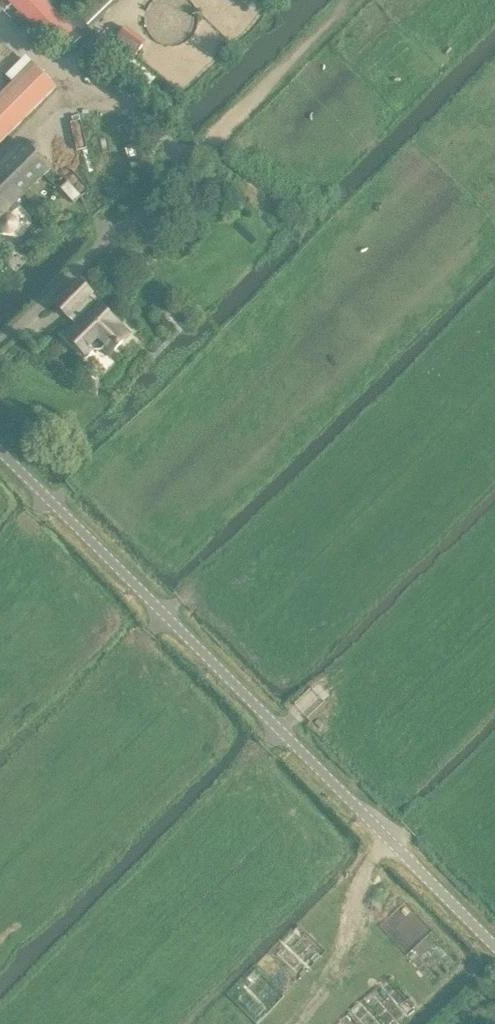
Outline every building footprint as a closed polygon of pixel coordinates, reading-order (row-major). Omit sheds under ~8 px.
[(19,11),(10,20),(21,31),(30,23),(64,56),(90,30),(76,16),(75,15),(69,21),(67,23),(44,0),(8,0),(19,11)] [(57,88),(34,65),(0,98),(0,145),(57,88)] [(52,169),(25,142),(0,166),(0,221),(52,169)] [(110,357),(131,337),(119,325),(99,305),(98,306),(89,298),(93,295),(80,282),(57,306),(69,318),(72,315),(80,324),(67,337),(87,357),(94,350),(95,352),(102,352),(104,350),(110,357)]
